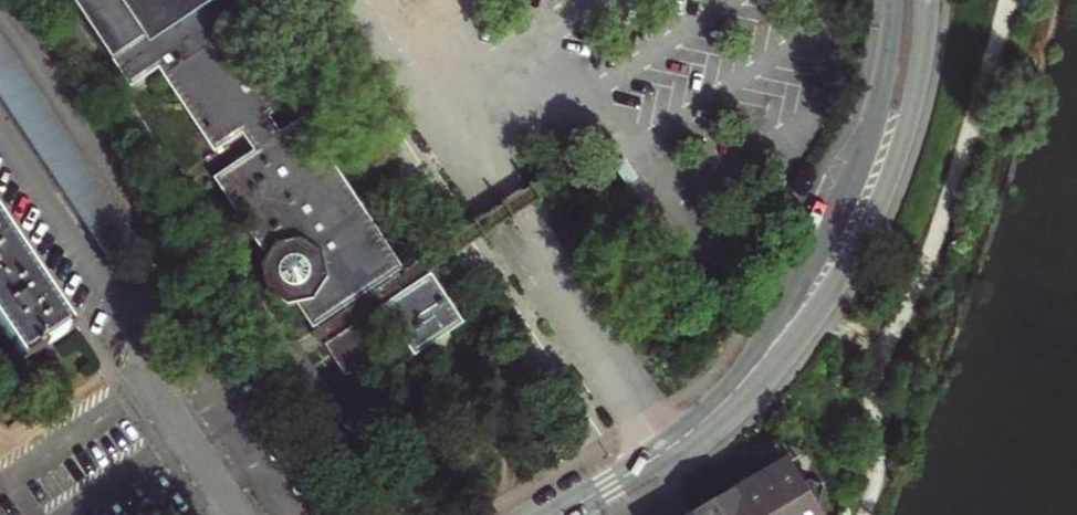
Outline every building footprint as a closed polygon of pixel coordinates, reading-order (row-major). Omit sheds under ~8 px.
[(131,87),(159,68),(212,152),(241,134),(251,151),(212,176),(263,254),(259,262),(263,290),(286,304),(297,303),(303,312),(299,314),(320,348),(340,379),(371,358),(351,325),(383,305),(414,353),(464,321),(432,271),(455,256),(512,217),(535,201),(540,198),(530,183),(503,201),(465,227),(403,268),(302,117),(279,132),(268,116),(276,111),(226,36),(236,31),(248,30),(229,0),(73,0),(131,87)] [(108,257),(134,240),(0,40),(0,96),(108,257)] [(24,363),(72,330),(29,265),(0,222),(0,326),(24,363)] [(819,487),(790,479),(782,466),(724,500),(722,497),(703,509),(694,514),(695,514),(812,514),(819,487)]
